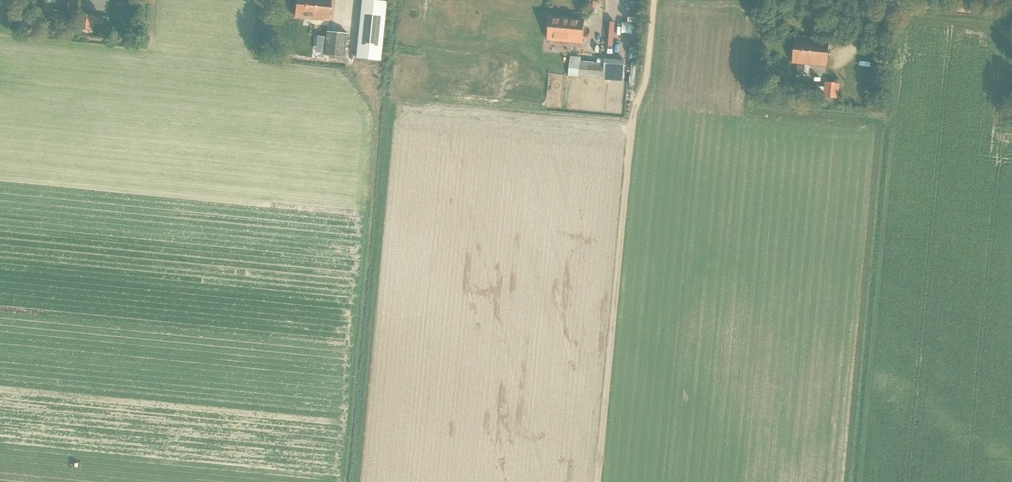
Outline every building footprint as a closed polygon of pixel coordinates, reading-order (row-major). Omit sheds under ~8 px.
[(330,21),(332,0),(297,0),(296,17),(330,21)] [(382,60),(388,1),(376,0),(364,0),(358,58),(382,60)] [(78,29),(93,30),(94,18),(95,15),(79,14),(78,29)] [(549,41),(583,44),(585,18),(551,16),(549,41)] [(623,22),(622,32),(638,33),(639,23),(623,22)] [(325,55),(346,57),(349,34),(328,31),(325,55)] [(806,65),(828,67),(830,43),(796,40),(794,64),(799,64),(798,72),(806,73),(806,65)] [(581,61),(581,58),(571,57),(569,77),(624,81),(626,60),(606,58),(605,63),(581,61)] [(825,83),(824,98),(838,99),(839,84),(825,83)] [(795,84),(794,96),(819,98),(820,86),(819,86),(795,84)]
